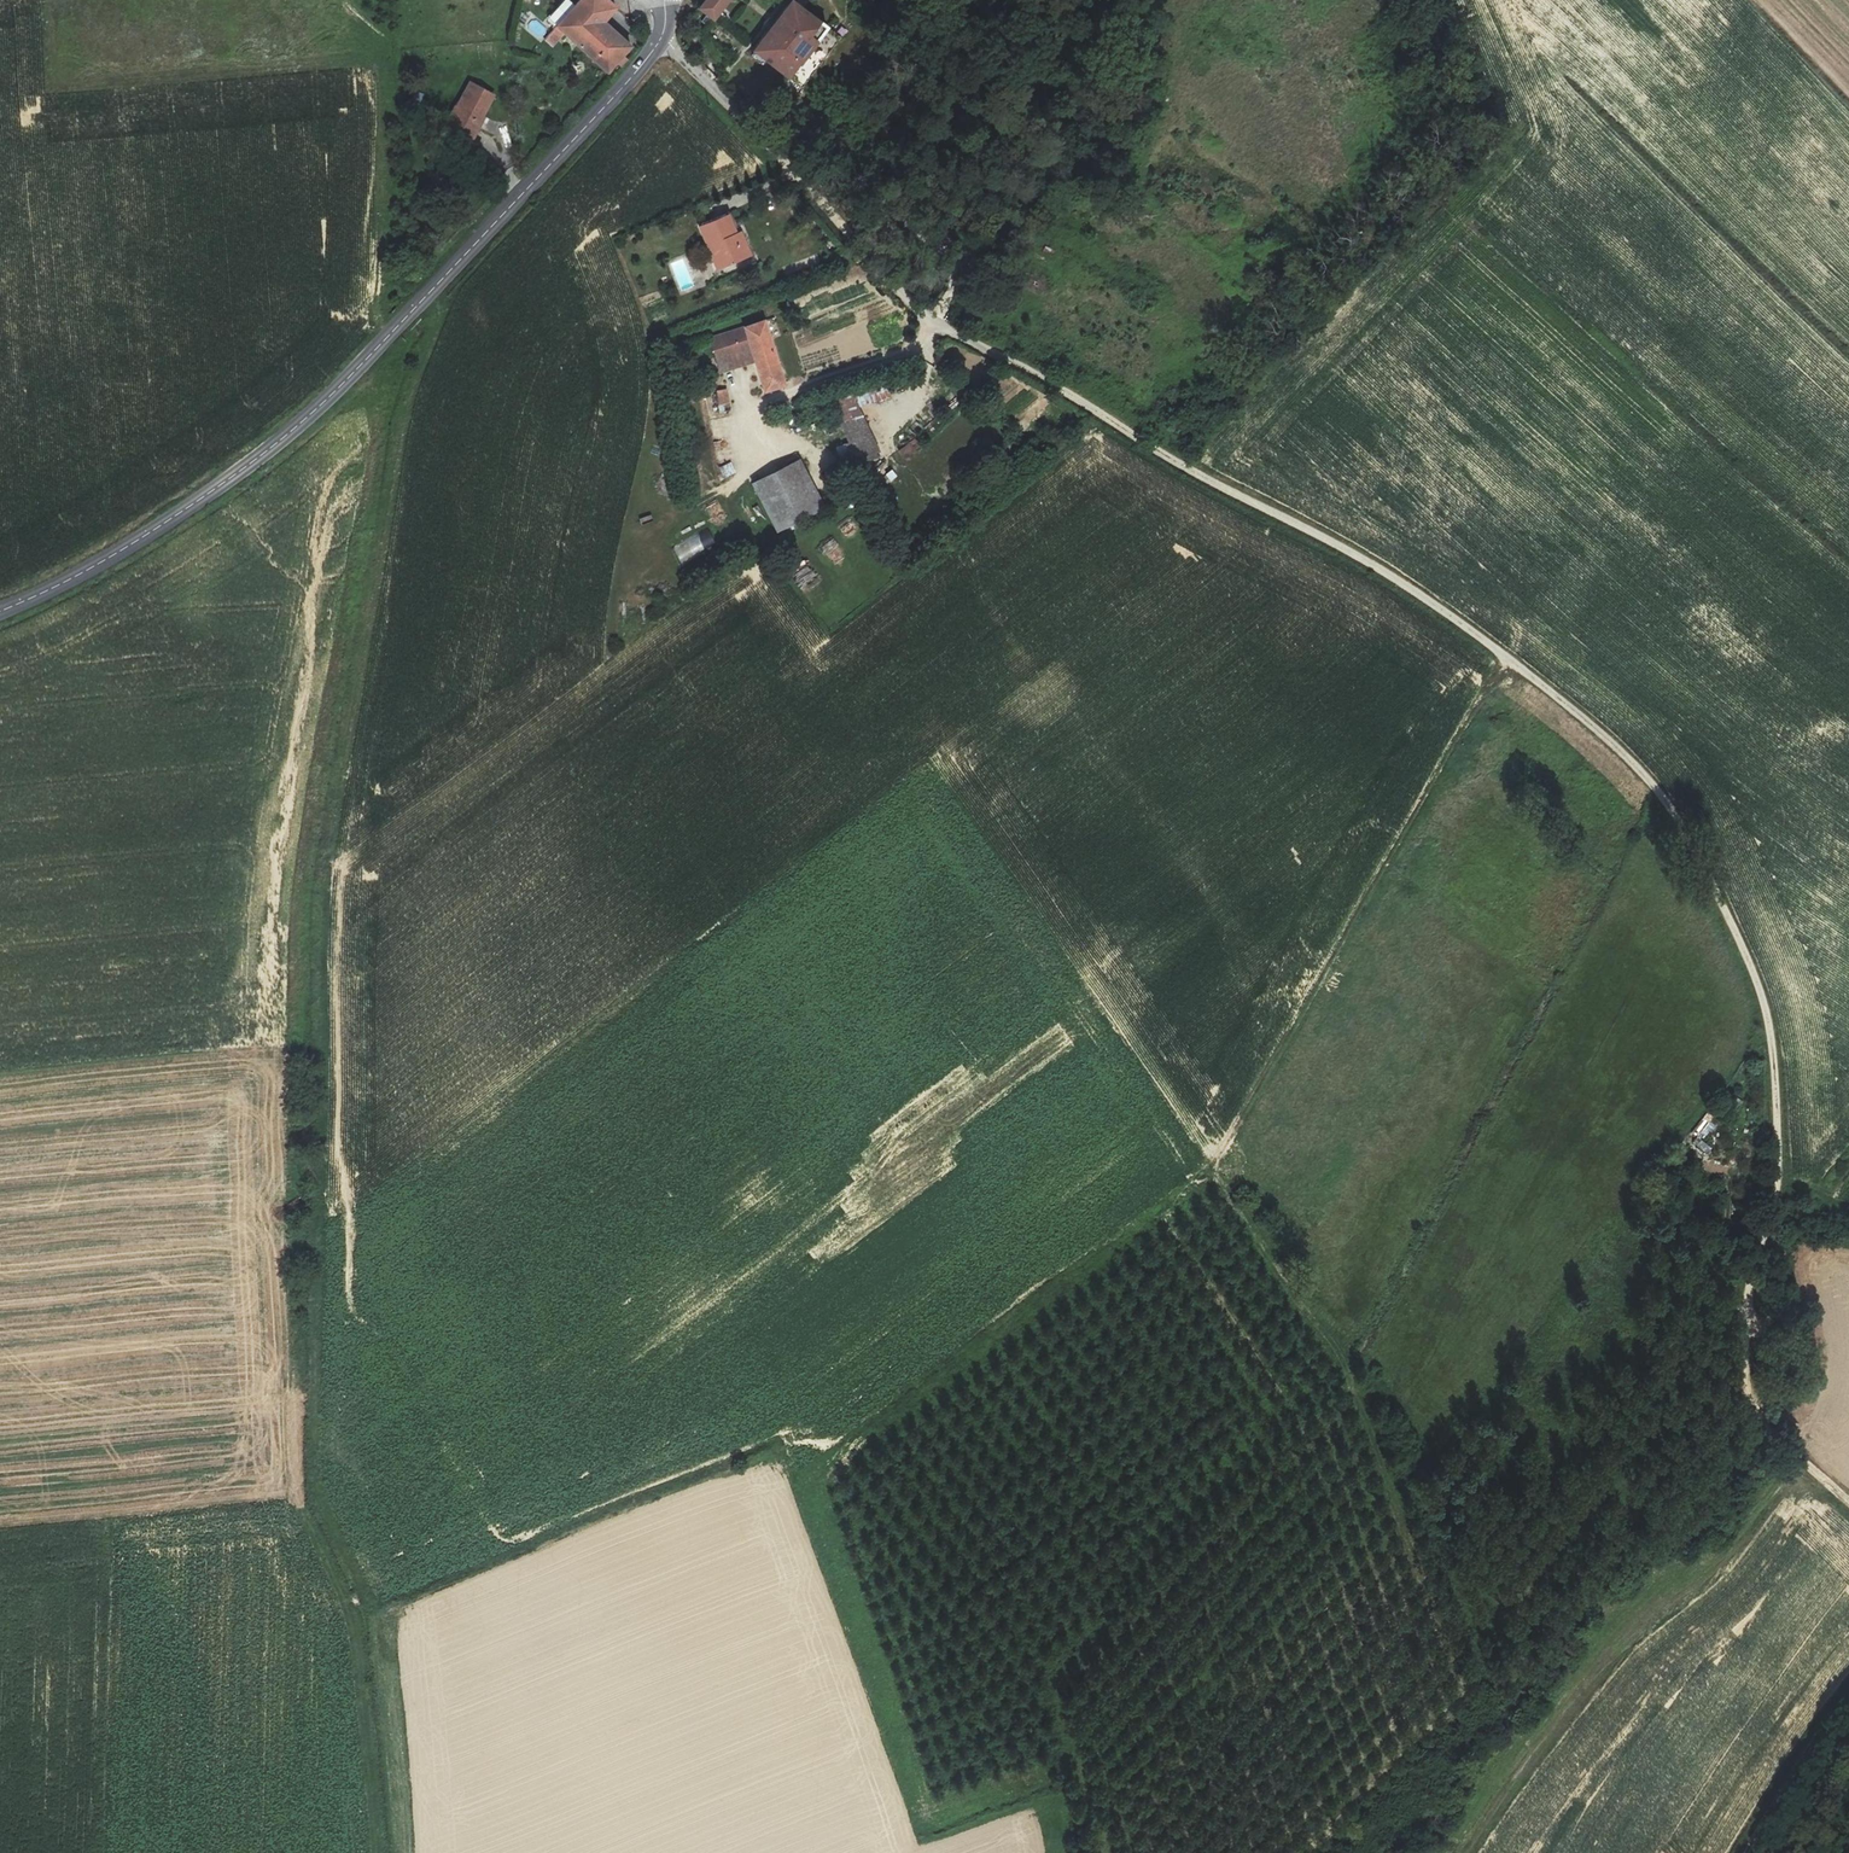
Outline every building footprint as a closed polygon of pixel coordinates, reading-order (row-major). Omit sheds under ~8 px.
[(701,8),(714,19),(729,0),(708,0),(701,8)] [(753,53),(789,80),(829,26),(794,0),(793,0),(753,53)] [(444,128),(471,145),(483,124),(479,121),(494,96),(471,83),(444,128)] [(699,228),(706,247),(715,245),(724,266),(749,257),(743,240),(736,241),(728,218),(699,228)] [(715,245),(706,247),(714,269),(724,266),(715,245)] [(756,360),(766,390),(785,384),(765,320),(713,337),(723,370),(756,360)] [(861,463),(879,457),(857,407),(875,400),(877,404),(891,399),(884,384),(836,403),(861,463)] [(728,389),(715,391),(717,405),(730,403),(728,389)] [(724,440),(712,443),(717,463),(728,460),(724,440)] [(731,462),(719,469),(725,480),(737,473),(731,462)] [(800,463),(756,484),(778,531),(822,511),(800,463)] [(739,505),(746,517),(752,514),(746,502),(739,505)] [(708,528),(677,543),(686,561),(717,546),(708,528)] [(677,545),(671,548),(680,567),(686,564),(677,545)]
